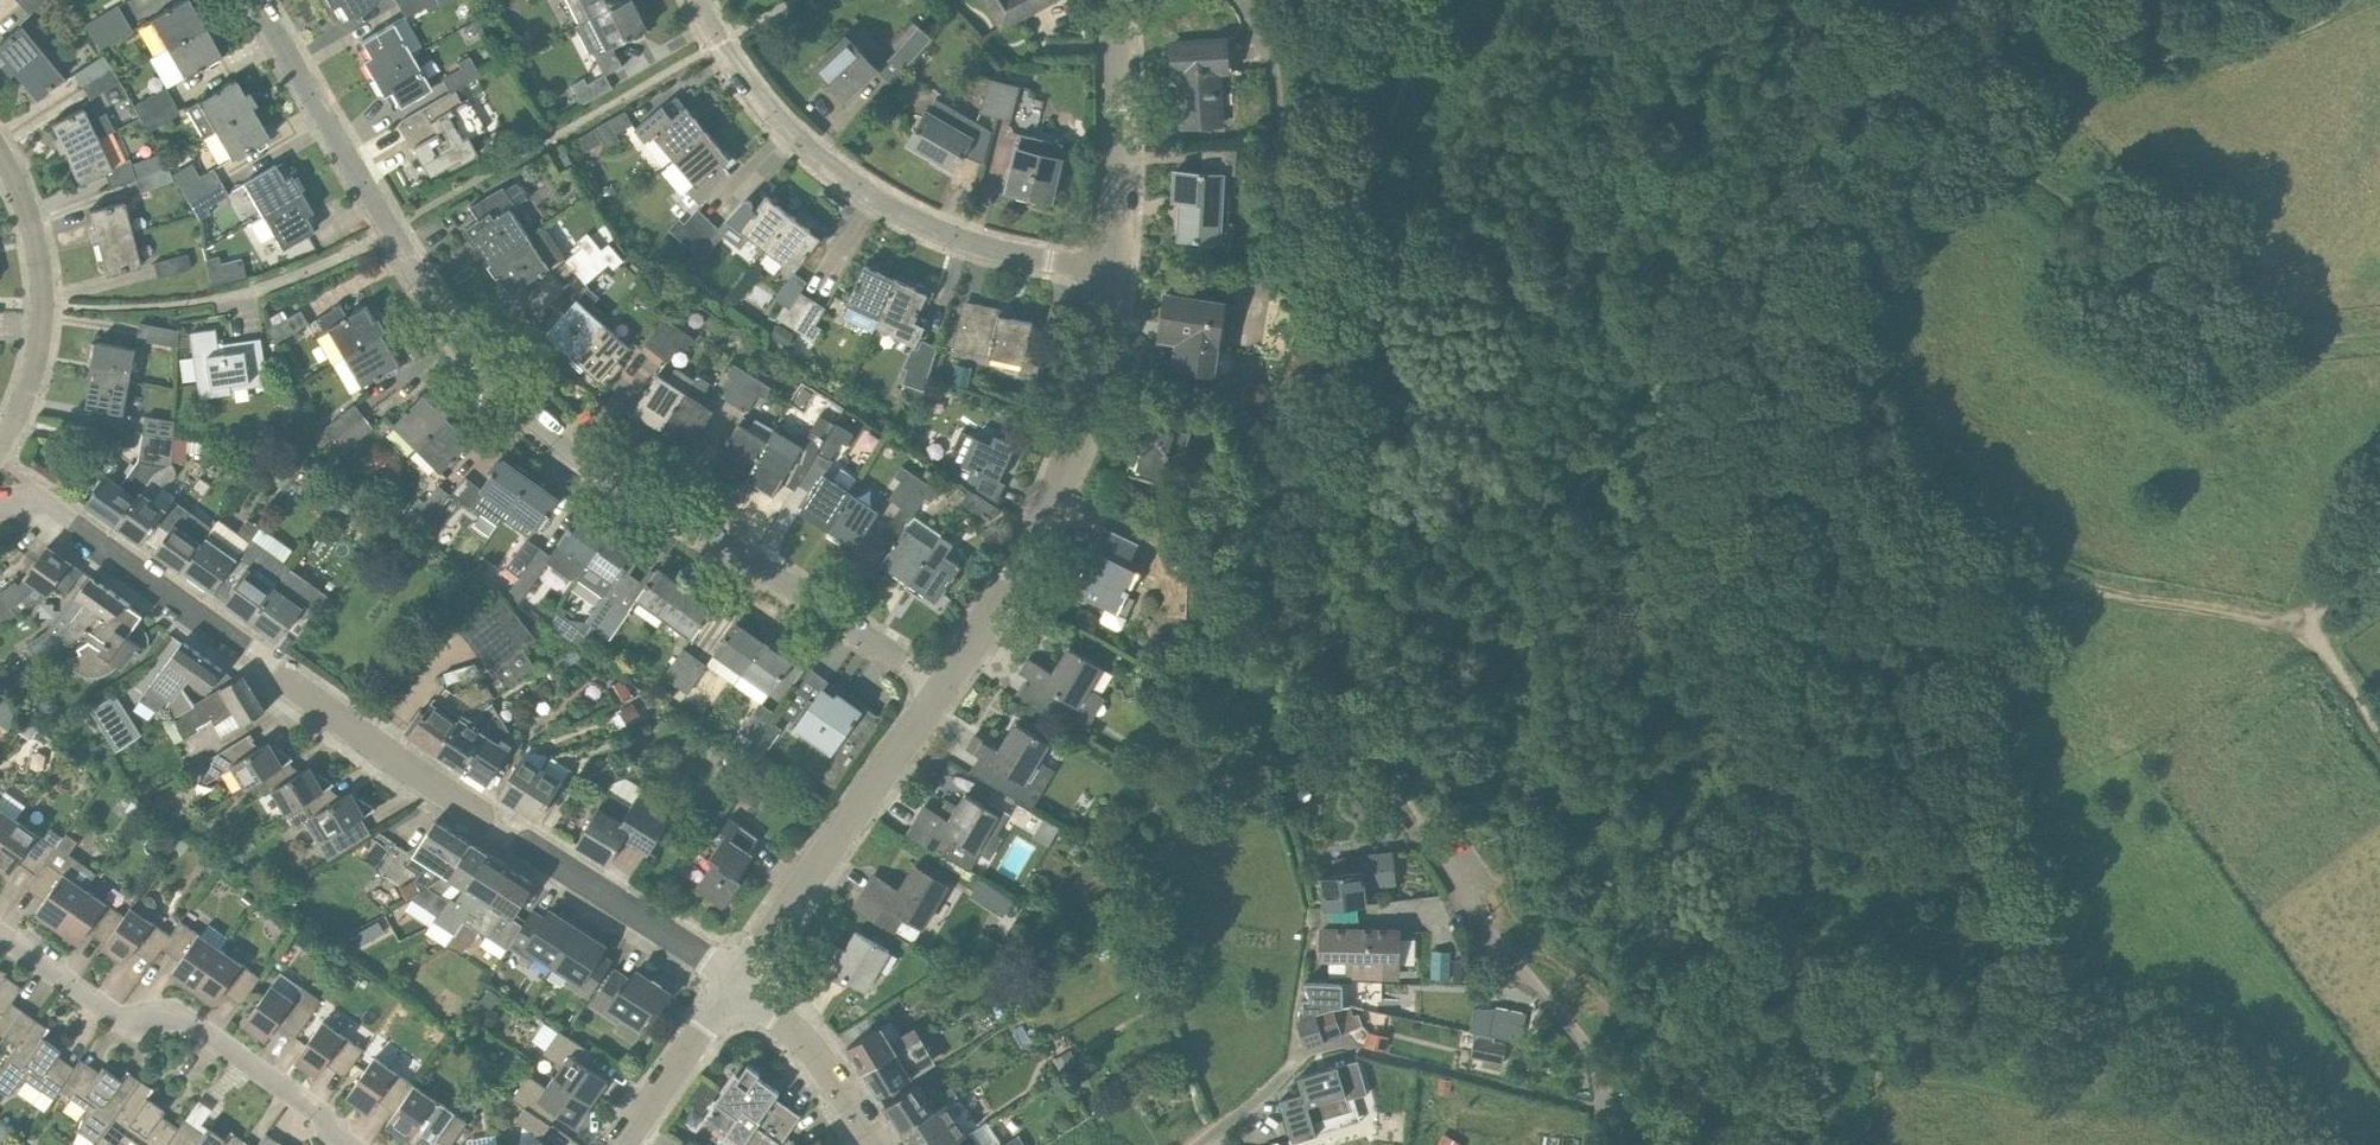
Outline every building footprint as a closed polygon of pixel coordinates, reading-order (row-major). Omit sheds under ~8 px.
[(18,3),(28,14),(43,0),(22,0),(18,3)] [(166,50),(205,27),(189,0),(185,0),(149,21),(166,50)] [(332,9),(339,4),(348,19),(379,1),(379,0),(327,0),(332,9)] [(399,5),(407,18),(426,7),(429,13),(441,7),(437,0),(408,0),(399,5)] [(580,24),(628,0),(568,0),(580,24)] [(605,46),(607,49),(647,29),(633,0),(628,0),(580,24),(576,26),(590,53),(605,46)] [(1002,29),(1055,0),(986,0),(1002,29)] [(93,37),(125,18),(118,5),(85,24),(93,37)] [(125,18),(93,37),(100,50),(133,31),(125,18)] [(363,61),(373,79),(412,57),(393,24),(361,42),(370,57),(363,61)] [(41,53),(20,27),(0,43),(0,57),(15,75),(41,53)] [(205,27),(166,50),(183,79),(221,56),(205,27)] [(921,27),(896,54),(908,65),(933,39),(921,27)] [(845,100),(877,72),(860,53),(861,53),(848,38),(816,68),(845,100)] [(1222,124),(1219,73),(1227,72),(1225,40),(1174,43),(1176,75),(1180,75),(1183,126),(1222,124)] [(63,78),(41,53),(15,75),(36,100),(63,78)] [(82,87),(111,68),(103,56),(74,75),(82,87)] [(412,57),(373,79),(384,98),(391,93),(400,108),(431,90),(414,60),(412,57)] [(449,93),(454,90),(478,76),(467,57),(456,63),(459,69),(441,79),(449,93)] [(111,68),(82,87),(90,100),(119,81),(111,68)] [(614,88),(606,75),(589,86),(584,79),(572,86),(583,106),(614,88)] [(995,116),(1005,81),(990,77),(980,112),(995,116)] [(202,138),(214,132),(252,109),(236,80),(186,110),(202,138)] [(1020,85),(1005,81),(995,116),(1010,120),(1020,85)] [(140,120),(173,101),(165,88),(133,107),(140,120)] [(449,93),(400,122),(401,124),(413,144),(411,145),(430,177),(458,161),(460,164),(477,154),(469,141),(482,133),(485,131),(466,98),(461,101),(454,90),(449,93)] [(663,107),(636,130),(646,142),(654,135),(675,161),(708,133),(687,107),(677,95),(663,107)] [(918,129),(909,144),(954,170),(963,154),(962,154),(971,138),(950,126),(958,111),(937,98),(928,114),(926,117),(919,129),(918,129)] [(173,101),(140,120),(148,133),(180,114),(173,101)] [(51,124),(65,154),(114,131),(106,114),(89,123),(82,109),(51,124)] [(252,109),(214,132),(231,160),(269,138),(252,109)] [(606,147),(620,140),(617,135),(634,125),(626,111),(596,128),(603,141),(606,147)] [(603,141),(596,128),(579,138),(586,151),(603,141)] [(708,133),(675,161),(698,188),(690,194),(703,206),(731,174),(724,166),(731,160),(708,133)] [(108,134),(65,154),(80,184),(104,173),(109,188),(136,179),(131,165),(128,159),(122,162),(108,134)] [(1051,201),(1064,143),(1021,134),(1008,192),(1051,201)] [(560,175),(575,166),(566,151),(551,160),(560,175)] [(136,179),(168,167),(165,160),(163,153),(134,163),(131,165),(136,179)] [(244,183),(263,216),(302,194),(292,176),(284,181),(276,166),(244,183)] [(173,181),(168,167),(136,179),(141,193),(173,181)] [(221,182),(214,169),(199,177),(194,169),(188,167),(174,175),(177,180),(189,200),(221,182)] [(1175,171),(1173,202),(1181,202),(1179,240),(1220,242),(1224,174),(1201,173),(1175,171)] [(221,182),(189,200),(188,200),(199,220),(211,213),(207,207),(229,195),(221,182)] [(610,185),(606,185),(602,188),(600,191),(601,196),(603,199),(607,201),(611,200),(615,198),(616,194),(616,190),(614,187),(610,185)] [(479,220),(463,231),(468,239),(473,236),(492,264),(530,238),(510,208),(516,205),(505,189),(502,186),(470,208),(479,220)] [(282,250),(314,232),(305,216),(312,212),(302,194),(263,216),(251,223),(261,241),(273,234),(282,250)] [(744,203),(727,219),(741,231),(751,238),(768,251),(795,218),(767,196),(756,211),(752,208),(752,206),(752,205),(751,204),(750,203),(749,202),(748,202),(746,202),(745,202),(744,203)] [(97,243),(133,234),(125,201),(89,210),(97,243)] [(680,219),(669,229),(673,233),(684,244),(708,219),(699,209),(685,224),(680,219)] [(822,239),(795,218),(768,251),(795,272),(822,239)] [(699,258),(710,247),(705,243),(719,229),(711,222),(708,219),(684,244),(699,258)] [(530,238),(492,264),(517,300),(540,284),(535,278),(551,267),(567,256),(546,227),(530,238)] [(582,247),(566,261),(575,271),(601,248),(588,232),(577,241),(582,247)] [(141,266),(133,234),(97,243),(106,275),(141,266)] [(601,248),(575,271),(585,283),(609,263),(614,268),(623,260),(608,242),(601,248)] [(158,278),(191,270),(188,255),(155,263),(158,278)] [(222,266),(220,259),(207,263),(212,285),(246,277),(243,261),(222,266)] [(879,318),(880,319),(897,280),(865,265),(847,303),(850,305),(843,318),(873,331),(879,318)] [(879,318),(875,326),(892,334),(916,345),(925,326),(924,325),(926,320),(918,316),(926,299),(928,294),(916,289),(897,280),(880,319),(879,318)] [(777,317),(795,328),(813,300),(800,292),(790,308),(785,305),(777,317)] [(1166,293),(1160,340),(1177,343),(1173,369),(1215,375),(1224,376),(1231,369),(1232,359),(1228,350),(1218,349),(1219,344),(1225,302),(1166,293)] [(573,357),(604,324),(578,300),(565,313),(560,309),(538,333),(544,339),(549,335),(573,357)] [(813,300),(795,328),(814,340),(822,327),(816,324),(826,308),(813,300)] [(1000,315),(1001,309),(979,304),(978,311),(963,308),(954,349),(969,353),(972,340),(992,344),(989,357),(1022,364),(1021,370),(1038,374),(1043,352),(1027,349),(1033,322),(1000,315)] [(346,356),(383,334),(367,306),(348,317),(341,305),(317,319),(324,331),(329,328),(346,356)] [(268,319),(273,328),(289,318),(283,309),(268,319)] [(276,343),(310,324),(302,311),(289,318),(273,328),(269,330),(276,343)] [(656,353),(677,325),(659,312),(650,324),(656,328),(644,344),(656,353)] [(179,347),(179,346),(179,338),(179,331),(141,323),(138,340),(179,347)] [(631,348),(604,324),(573,357),(606,386),(624,366),(618,361),(631,348)] [(695,339),(677,325),(656,353),(668,362),(681,345),(687,349),(695,339)] [(179,338),(179,346),(193,344),(201,398),(230,394),(229,391),(255,387),(253,373),(267,370),(262,339),(244,341),(245,351),(226,354),(224,339),(218,340),(217,329),(191,333),(192,336),(179,338)] [(383,334),(346,356),(363,386),(401,364),(383,334)] [(95,364),(93,373),(130,380),(132,369),(133,370),(137,349),(97,342),(93,364),(95,364)] [(924,389),(936,349),(922,345),(913,371),(907,369),(902,383),(924,389)] [(734,404),(752,374),(733,363),(726,374),(733,378),(722,396),(734,404)] [(662,428),(694,380),(677,368),(669,381),(659,374),(635,411),(662,428)] [(130,380),(93,373),(87,407),(124,414),(130,380)] [(697,374),(694,380),(662,428),(691,448),(715,411),(699,401),(711,383),(697,374)] [(771,386),(752,374),(734,404),(748,412),(758,394),(764,397),(771,386)] [(921,389),(908,385),(904,396),(918,400),(921,389)] [(394,425),(417,448),(448,417),(425,394),(394,425)] [(334,439),(364,416),(355,404),(325,427),(334,439)] [(143,431),(174,436),(176,418),(146,414),(143,431)] [(373,428),(364,416),(334,439),(343,451),(373,428)] [(448,417),(417,448),(442,472),(472,441),(448,417)] [(740,424),(717,462),(745,478),(767,440),(774,429),(756,418),(750,429),(740,424)] [(1178,472),(1192,431),(1153,418),(1145,442),(1137,440),(1126,473),(1159,484),(1164,468),(1178,472)] [(1050,427),(1039,422),(1031,440),(1042,445),(1050,427)] [(855,434),(836,423),(818,453),(831,461),(842,442),(848,446),(855,434)] [(321,448),(332,439),(321,425),(310,434),(321,448)] [(961,430),(949,457),(963,463),(955,480),(971,490),(996,506),(1006,484),(1000,480),(994,477),(999,465),(1006,468),(1017,444),(996,435),(992,444),(975,436),(967,433),(961,430)] [(985,430),(981,437),(992,441),(995,434),(985,430)] [(168,466),(172,464),(175,437),(174,436),(143,431),(139,461),(168,466)] [(797,458),(767,440),(745,478),(775,496),(797,458)] [(237,461),(252,471),(261,458),(247,447),(237,461)] [(288,455),(280,466),(294,476),(302,464),(288,455)] [(462,504),(447,522),(452,526),(464,512),(476,520),(482,512),(499,524),(503,518),(510,509),(531,478),(525,474),(514,466),(504,459),(483,489),(472,505),(465,501),(462,504)] [(121,487),(105,476),(94,491),(95,492),(87,503),(119,526),(157,472),(168,466),(139,461),(121,487)] [(156,501),(167,484),(169,484),(171,483),(172,482),(173,482),(174,481),(176,479),(177,477),(177,476),(177,474),(177,473),(177,471),(177,470),(176,468),(174,466),(173,464),(172,464),(168,466),(157,472),(119,526),(144,543),(168,509),(156,501)] [(902,506),(920,478),(902,466),(895,476),(901,480),(889,498),(902,506)] [(829,530),(853,493),(824,474),(800,511),(829,530)] [(531,478),(510,509),(538,528),(559,498),(531,478)] [(939,490),(920,478),(902,506),(914,514),(924,498),(932,502),(939,490)] [(330,507),(339,495),(324,484),(314,495),(330,507)] [(420,497),(412,507),(429,521),(451,495),(439,485),(425,502),(420,497)] [(996,506),(971,490),(959,508),(971,517),(975,511),(992,522),(1000,509),(996,506)] [(345,494),(336,506),(346,513),(355,501),(346,493),(345,494)] [(853,493),(829,530),(856,548),(880,511),(853,493)] [(462,504),(451,495),(429,521),(418,533),(444,553),(450,544),(436,534),(440,530),(462,504)] [(576,579),(587,563),(608,533),(581,514),(560,544),(551,556),(552,556),(549,560),(576,579)] [(238,532),(251,541),(252,539),(260,528),(247,519),(238,532)] [(155,552),(182,571),(202,544),(174,524),(155,552)] [(1117,613),(1138,570),(1129,565),(1139,543),(1105,526),(1087,563),(1097,567),(1083,596),(1117,613)] [(909,583),(934,546),(906,528),(882,564),(909,583)] [(587,563),(602,574),(614,582),(636,552),(608,533),(587,563)] [(942,534),(934,546),(909,583),(937,601),(961,565),(946,554),(954,542),(942,534)] [(202,544),(182,571),(213,594),(222,581),(239,557),(208,535),(202,544)] [(240,555),(239,557),(222,581),(235,589),(225,603),(252,622),(276,587),(290,566),(252,539),(251,541),(240,555)] [(507,567),(520,576),(540,548),(528,539),(507,567)] [(83,570),(47,546),(20,585),(17,580),(2,591),(4,593),(0,595),(0,615),(4,622),(17,613),(13,607),(28,596),(33,603),(49,593),(53,587),(66,595),(83,570)] [(540,548),(520,576),(532,585),(549,560),(552,556),(551,556),(540,548)] [(637,598),(665,617),(686,587),(658,568),(637,598)] [(79,636),(130,605),(131,605),(91,576),(76,596),(93,608),(76,623),(54,637),(47,632),(28,644),(39,661),(79,636)] [(532,585),(520,576),(505,597),(517,606),(532,585)] [(276,587),(252,622),(277,640),(287,626),(299,634),(317,609),(294,593),(290,598),(276,587)] [(686,587),(665,617),(693,637),(714,606),(686,587)] [(584,649),(598,631),(618,602),(606,594),(573,641),(584,649)] [(495,696),(537,670),(523,647),(525,646),(502,616),(512,608),(503,595),(458,629),(496,679),(488,685),(495,696)] [(618,602),(598,631),(611,640),(631,612),(618,602)] [(130,605),(79,636),(84,639),(86,643),(77,648),(90,669),(108,658),(114,666),(118,664),(122,666),(130,654),(135,658),(143,646),(147,641),(140,629),(143,627),(139,621),(143,615),(130,605)] [(715,653),(743,672),(764,642),(736,623),(715,653)] [(174,717),(195,705),(190,696),(196,688),(205,695),(223,670),(183,641),(144,696),(165,710),(162,712),(165,718),(172,714),(174,717)] [(764,642),(743,672),(770,691),(791,661),(764,642)] [(1088,690),(1102,666),(1070,647),(1054,673),(1029,657),(1020,672),(1029,677),(1016,697),(1076,733),(1085,719),(1090,722),(1104,699),(1088,690)] [(560,669),(581,659),(576,649),(555,659),(560,669)] [(664,677),(677,686),(697,658),(684,649),(664,677)] [(697,658),(677,686),(689,695),(709,666),(697,658)] [(22,691),(36,671),(31,667),(14,676),(14,678),(15,680),(15,682),(16,684),(17,685),(18,687),(19,688),(22,691)] [(244,674),(201,700),(212,719),(215,724),(236,711),(244,724),(266,711),(244,674)] [(608,687),(617,702),(632,693),(623,678),(608,687)] [(406,732),(437,754),(462,716),(465,713),(466,714),(490,699),(495,696),(488,685),(482,688),(477,681),(454,694),(446,688),(437,698),(435,697),(425,712),(421,710),(406,732)] [(814,701),(810,698),(792,723),(834,752),(843,739),(841,738),(860,710),(825,685),(814,701)] [(116,750),(142,735),(117,694),(91,710),(116,750)] [(462,716),(437,754),(448,760),(449,763),(457,768),(460,768),(463,771),(487,732),(490,734),(501,717),(490,699),(466,714),(465,713),(462,716)] [(12,725),(24,711),(12,701),(0,714),(12,725)] [(628,725),(642,717),(634,702),(619,711),(628,725)] [(742,732),(754,740),(768,719),(773,711),(762,703),(742,732)] [(768,719),(754,740),(748,748),(761,757),(781,729),(768,719)] [(19,731),(30,739),(38,728),(26,720),(19,731)] [(1056,734),(1035,722),(1034,723),(1036,724),(1031,732),(1016,723),(1001,748),(976,733),(967,748),(980,756),(970,772),(1008,795),(1009,794),(1029,806),(1033,769),(1054,735),(1055,735),(1056,734)] [(500,763),(503,758),(513,744),(502,736),(499,740),(490,734),(487,732),(463,771),(486,785),(500,763)] [(246,788),(256,782),(256,781),(285,764),(285,765),(293,760),(294,759),(270,745),(269,742),(255,751),(250,749),(244,738),(215,755),(224,771),(232,766),(246,788)] [(503,758),(500,763),(512,771),(497,794),(518,807),(543,770),(521,756),(525,751),(513,744),(503,758)] [(675,751),(661,761),(669,773),(684,763),(675,751)] [(598,788),(619,776),(610,761),(590,774),(598,788)] [(256,781),(256,782),(265,796),(273,791),(286,813),(326,789),(326,790),(334,785),(335,784),(311,770),(310,768),(296,776),(291,774),(285,765),(285,764),(256,781)] [(543,770),(518,807),(538,819),(562,782),(543,770)] [(326,789),(286,813),(295,828),(305,822),(319,844),(319,843),(328,857),(368,834),(359,820),(375,810),(376,809),(353,795),(351,792),(338,800),(332,799),(326,790),(326,789)] [(633,804),(609,789),(576,844),(609,863),(624,839),(649,854),(671,817),(637,797),(633,804)] [(985,806),(966,794),(958,806),(948,801),(940,814),(925,805),(908,834),(969,871),(978,856),(974,854),(989,830),(997,834),(1009,814),(1010,815),(1011,813),(988,800),(985,806)] [(141,807),(130,800),(124,809),(135,817),(141,807)] [(16,819),(0,808),(0,842),(16,819)] [(723,908),(749,871),(744,868),(754,854),(750,851),(759,837),(730,817),(719,834),(724,837),(709,858),(713,861),(694,889),(723,908)] [(47,861),(56,847),(16,819),(0,842),(0,872),(2,874),(6,871),(11,874),(21,860),(37,872),(38,873),(46,861),(47,861)] [(407,900),(411,898),(410,897),(445,877),(448,878),(471,842),(436,820),(413,855),(412,855),(405,864),(418,873),(414,878),(416,879),(400,889),(407,900)] [(174,847),(183,853),(189,844),(180,838),(174,847)] [(410,897),(411,898),(438,915),(449,899),(442,894),(454,881),(464,888),(466,889),(488,853),(471,842),(448,878),(445,877),(410,897)] [(47,861),(46,861),(38,873),(37,872),(28,885),(47,898),(37,912),(41,916),(39,921),(46,924),(52,926),(57,929),(86,888),(47,861),(57,848),(56,847),(47,861)] [(1324,908),(1367,904),(1365,887),(1397,884),(1393,851),(1361,855),(1363,872),(1321,875),(1324,908)] [(449,899),(438,915),(434,920),(442,925),(442,926),(456,935),(469,913),(479,919),(511,868),(488,853),(466,889),(464,888),(456,901),(451,898),(449,899)] [(922,927),(947,886),(914,867),(899,892),(874,877),(865,892),(855,908),(902,936),(911,921),(922,927)] [(469,913),(456,935),(469,944),(478,930),(488,936),(503,911),(514,917),(535,883),(511,868),(479,919),(469,913)] [(982,879),(977,887),(989,894),(994,886),(982,879)] [(86,888),(57,929),(62,933),(67,938),(71,944),(76,940),(80,943),(90,929),(107,942),(126,917),(86,888)] [(239,901),(247,907),(253,898),(245,892),(239,901)] [(126,917),(107,942),(104,947),(109,950),(117,963),(122,959),(127,962),(136,948),(154,961),(165,947),(172,936),(148,919),(156,907),(155,900),(150,896),(143,897),(134,909),(132,908),(126,917)] [(1092,921),(1106,913),(1095,897),(1082,905),(1092,921)] [(553,966),(577,928),(549,910),(544,919),(532,911),(510,948),(534,963),(538,957),(553,966)] [(172,936),(165,947),(182,959),(172,973),(177,976),(175,982),(182,984),(187,987),(193,990),(221,949),(182,922),(172,936)] [(606,946),(577,928),(553,966),(569,977),(566,983),(589,998),(612,962),(601,954),(606,946)] [(371,941),(365,929),(354,935),(360,946),(371,941)] [(1399,966),(1400,930),(1323,929),(1323,957),(1351,958),(1351,977),(1394,978),(1395,966),(1399,966)] [(889,950),(857,931),(845,950),(830,941),(814,968),(843,985),(846,979),(865,990),(889,950)] [(262,977),(221,949),(193,990),(198,994),(202,999),(207,1004),(211,1000),(216,1004),(226,990),(244,1003),(262,977)] [(1466,959),(1460,959),(1453,959),(1452,980),(1465,980),(1465,969),(1466,959)] [(631,980),(614,970),(592,1005),(619,1023),(623,1017),(641,1029),(654,1009),(658,1012),(671,993),(661,987),(662,986),(652,979),(652,980),(637,971),(631,980)] [(2,1014),(0,1016),(0,1036),(3,1038),(22,1011),(10,1003),(20,988),(3,976),(2,977),(0,976),(0,1012),(2,1014)] [(1308,1046),(1326,1040),(1317,1013),(1350,1003),(1350,984),(1305,982),(1310,999),(1302,1002),(1299,1019),(1308,1046)] [(295,1039),(313,1014),(272,985),(245,1024),(250,1027),(257,1040),(263,1037),(267,1040),(277,1026),(295,1039)] [(500,996),(489,989),(481,1000),(492,1008),(500,996)] [(408,1015),(412,1010),(402,1002),(394,1012),(399,1016),(408,1015)] [(1317,1013),(1326,1040),(1351,1030),(1364,1025),(1362,1019),(1357,1021),(1350,1003),(1317,1013)] [(22,1011),(3,1038),(15,1046),(34,1020),(22,1011)] [(1524,1045),(1528,1019),(1498,1012),(1476,1014),(1472,1033),(1471,1035),(1524,1045)] [(863,1072),(921,1036),(915,1027),(902,1035),(892,1019),(848,1047),(863,1072)] [(60,1088),(70,1074),(59,1066),(61,1062),(54,1057),(59,1050),(42,1038),(48,1029),(34,1020),(15,1046),(0,1068),(0,1090),(7,1095),(20,1084),(22,1085),(25,1080),(41,1091),(42,1090),(53,1098),(60,1088)] [(347,1075),(365,1050),(323,1021),(296,1060),(301,1064),(309,1076),(314,1073),(319,1076),(328,1062),(347,1075)] [(433,1021),(423,1033),(436,1044),(446,1032),(433,1021)] [(1384,1050),(1388,1035),(1369,1030),(1365,1046),(1384,1050)] [(562,1066),(555,1077),(592,1104),(608,1081),(580,1061),(588,1049),(560,1031),(546,1050),(553,1055),(551,1058),(562,1066)] [(863,1072),(879,1097),(918,1073),(936,1061),(933,1056),(921,1036),(863,1072)] [(1505,1068),(1509,1047),(1478,1041),(1474,1062),(1484,1064),(1495,1066),(1505,1068)] [(1062,1072),(1077,1063),(1070,1050),(1055,1059),(1062,1072)] [(397,1111),(415,1085),(414,1085),(375,1057),(347,1096),(352,1100),(360,1112),(365,1109),(370,1112),(380,1098),(397,1111)] [(1369,1091),(1360,1059),(1300,1077),(1304,1092),(1281,1098),(1293,1141),(1321,1133),(1317,1120),(1353,1110),(1349,1098),(1374,1091),(1373,1090),(1369,1091)] [(744,1144),(746,1142),(750,1144),(780,1144),(781,1144),(802,1116),(776,1098),(780,1092),(758,1077),(761,1073),(749,1065),(741,1076),(736,1073),(716,1103),(738,1118),(727,1133),(744,1144)] [(70,1074),(60,1088),(71,1096),(70,1098),(85,1109),(82,1114),(83,1116),(77,1132),(94,1143),(139,1081),(125,1071),(120,1079),(102,1067),(97,1074),(90,1069),(86,1075),(75,1067),(70,1074)] [(592,1104),(555,1077),(547,1088),(536,1080),(533,1083),(526,1079),(512,1098),(525,1107),(541,1118),(548,1107),(576,1126),(592,1104)] [(174,1134),(163,1126),(165,1122),(158,1117),(163,1110),(146,1098),(152,1090),(139,1081),(94,1143),(96,1144),(124,1144),(125,1144),(126,1144),(130,1140),(136,1144),(166,1144),(174,1134)] [(1452,1084),(1441,1081),(1437,1097),(1448,1099),(1452,1084)] [(901,1131),(935,1109),(930,1101),(919,1084),(885,1106),(901,1131)] [(437,1139),(455,1112),(415,1085),(397,1111),(387,1124),(392,1128),(400,1141),(405,1137),(410,1140),(420,1126),(437,1139)] [(940,1094),(945,1103),(958,1095),(952,1086),(940,1094)] [(980,1128),(958,1095),(945,1103),(935,1109),(901,1131),(911,1144),(956,1144),(980,1128)] [(541,1118),(525,1107),(516,1120),(542,1139),(551,1125),(541,1118)] [(455,1112),(437,1139),(446,1144),(453,1144),(469,1122),(455,1112)] [(956,1144),(1003,1144),(988,1123),(980,1128),(956,1144)] [(243,1141),(229,1132),(224,1140),(206,1128),(201,1135),(194,1130),(192,1134),(180,1126),(174,1134),(166,1144),(240,1144),(243,1141)] [(265,1134),(258,1144),(281,1144),(265,1134)] [(1444,1134),(1437,1144),(1461,1144),(1444,1134)] [(1019,1136),(1005,1144),(1025,1144),(1019,1136)]
